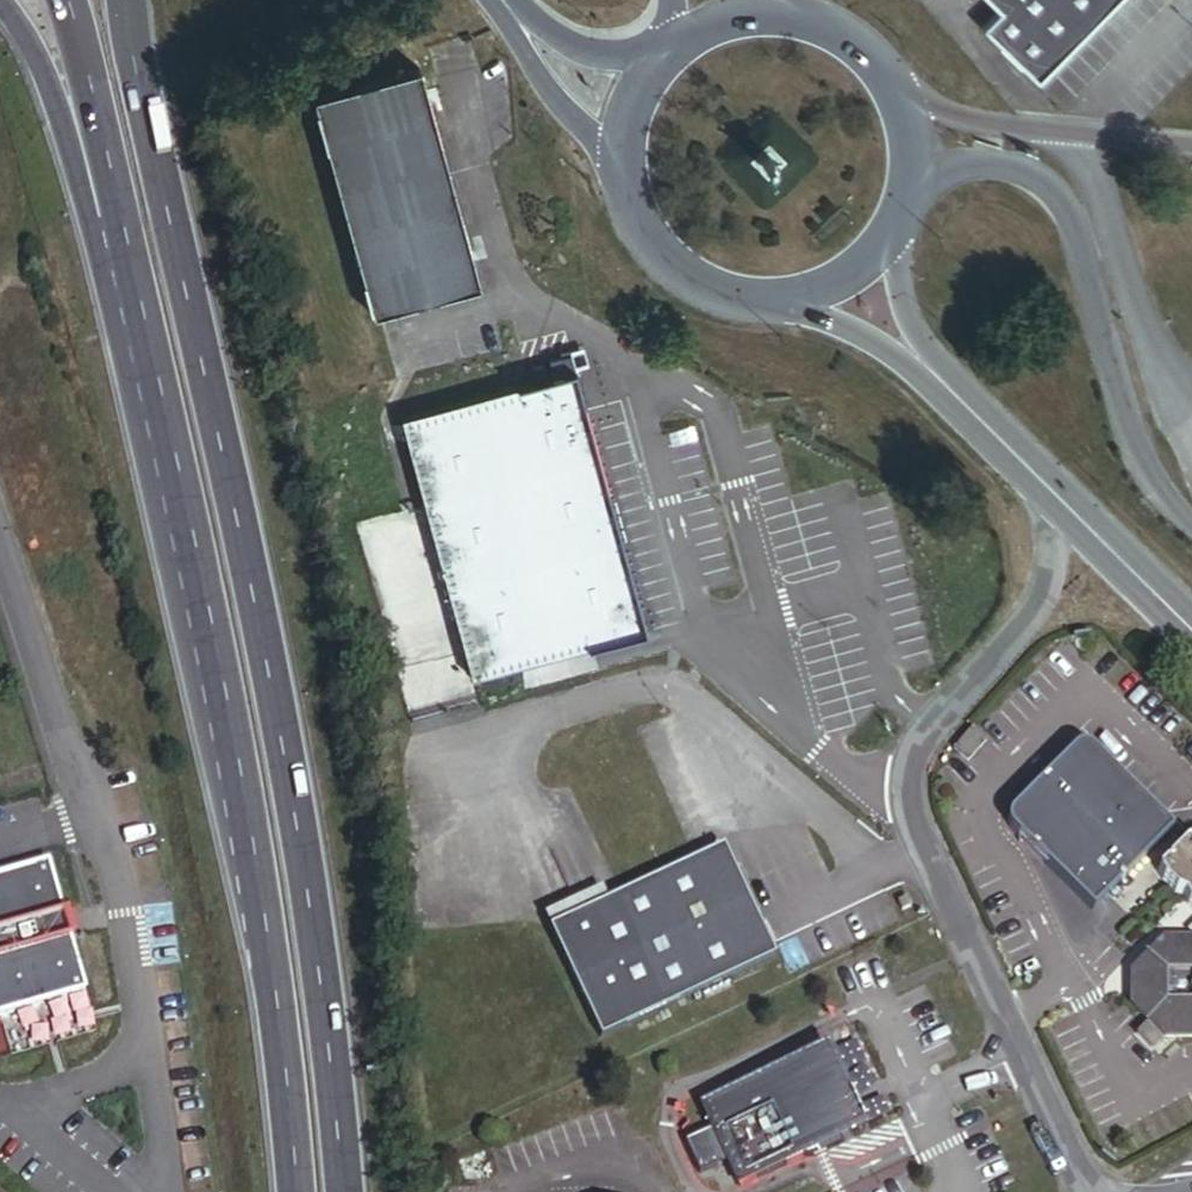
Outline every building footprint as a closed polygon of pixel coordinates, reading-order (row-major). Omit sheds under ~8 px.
[(998,8),(981,26),(1037,81),(1116,0),(990,0),(998,8)] [(416,69),(312,97),(371,317),(381,315),(475,289),(468,263),(467,258),(424,98),(420,82),(416,69)] [(575,369),(387,420),(458,681),(646,630),(588,416),(575,369)] [(1057,718),(1053,719),(988,783),(986,787),(984,791),(985,795),(987,800),(1093,908),(1175,829),(1067,719),(1064,717),(1061,717),(1057,718)] [(1187,841),(1158,870),(1163,880),(1176,893),(1186,897),(1189,907),(1191,909),(1191,846),(1187,841)] [(698,862),(548,930),(599,1040),(773,961),(757,925),(723,851),(698,862)] [(83,992),(68,940),(73,939),(68,923),(65,912),(60,913),(46,864),(0,877),(0,1016),(83,992)] [(1164,939),(1133,972),(1134,1006),(1151,1022),(1140,1034),(1155,1050),(1167,1037),(1191,1037),(1191,939),(1164,939)] [(842,1133),(805,1050),(681,1105),(719,1188),(842,1133)]
